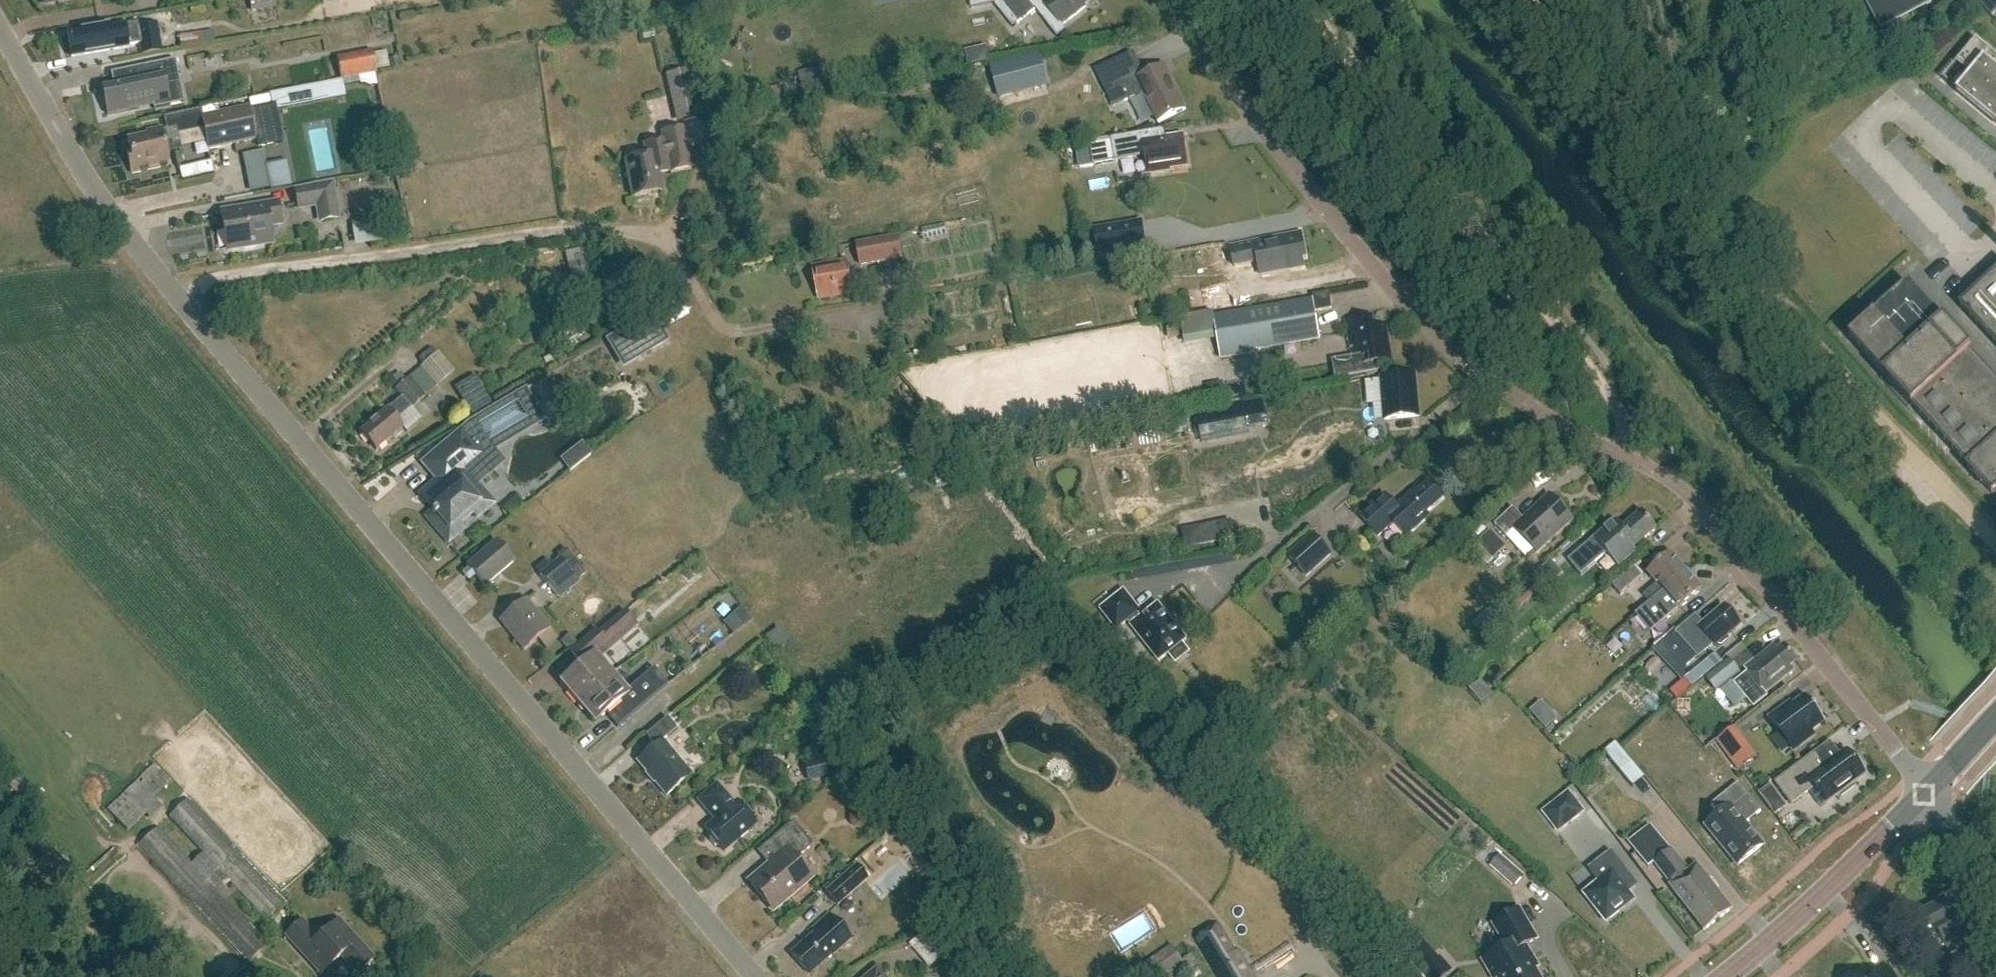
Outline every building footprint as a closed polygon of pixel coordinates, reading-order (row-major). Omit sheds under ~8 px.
[(1061,27),(1086,8),(1083,4),(1088,0),(1000,0),(998,1),(1017,25),(1036,10),(1041,17),(1048,11),(1061,27)] [(1881,31),(1932,4),(1930,0),(1864,0),(1881,31)] [(1989,15),(1995,9),(1995,0),(1976,0),(1989,15)] [(139,28),(138,23),(124,25),(124,24),(67,34),(71,57),(128,48),(128,46),(140,44),(142,56),(161,53),(157,25),(139,28)] [(1976,39),(1942,80),(1947,84),(1948,83),(1945,79),(1957,65),(1970,76),(1957,92),(1995,124),(1995,56),(1976,39)] [(340,80),(376,74),(372,51),(336,58),(340,80)] [(998,99),(1048,86),(1040,53),(990,66),(998,99)] [(153,110),(170,106),(166,83),(179,81),(175,61),(115,73),(118,86),(101,90),(107,116),(153,107),(153,110)] [(1094,71),(1099,82),(1114,75),(1109,64),(1094,71)] [(1184,111),(1163,67),(1116,89),(1122,102),(1142,93),(1156,124),(1158,123),(1160,126),(1164,124),(1162,121),(1184,111)] [(676,123),(700,118),(690,70),(665,75),(676,123)] [(314,79),(282,84),(284,97),(316,92),(314,79)] [(249,107),(202,116),(202,117),(204,128),(208,150),(257,139),(259,147),(281,142),(274,106),(250,111),(249,107)] [(179,144),(177,134),(204,128),(202,117),(202,116),(201,109),(163,117),(166,130),(161,131),(161,130),(146,133),(147,137),(128,141),(130,151),(127,151),(132,175),(169,166),(165,148),(179,144)] [(689,168),(679,129),(658,134),(661,143),(642,148),(645,159),(624,164),(632,198),(662,191),(657,170),(667,168),(669,174),(689,168)] [(1090,142),(1093,164),(1126,159),(1144,157),(1147,174),(1169,170),(1169,166),(1185,163),(1181,137),(1158,140),(1157,131),(1090,142)] [(1093,167),(1093,164),(1090,142),(1076,144),(1080,168),(1093,167)] [(243,186),(263,182),(255,145),(236,149),(243,186)] [(286,161),(265,165),(269,188),(291,184),(286,161)] [(340,220),(334,181),(293,188),(297,211),(315,207),(318,223),(340,220)] [(272,242),(269,226),(281,224),(278,203),(246,208),(240,210),(222,213),(225,231),(228,230),(231,247),(228,248),(228,249),(243,247),(245,248),(256,246),(257,244),(272,242)] [(1099,215),(1077,216),(1077,229),(1100,228),(1099,215)] [(1118,226),(1095,230),(1099,254),(1122,250),(1146,246),(1142,222),(1118,226)] [(1308,256),(1303,232),(1243,246),(1245,257),(1260,253),(1264,272),(1304,263),(1303,257),(1308,256)] [(861,266),(903,260),(899,236),(856,243),(861,266)] [(582,259),(580,248),(565,252),(567,264),(573,287),(593,282),(587,258),(582,259)] [(819,300),(852,295),(846,261),(813,267),(819,300)] [(1961,306),(1995,344),(1995,273),(1961,306)] [(1232,282),(1201,286),(1201,288),(1188,290),(1192,316),(1236,309),(1232,282)] [(1908,284),(1849,338),(1850,339),(1851,339),(1884,376),(1883,376),(1911,406),(1912,405),(1969,466),(1967,468),(1992,494),(1995,490),(1995,382),(1969,353),(1971,352),(1943,321),(1943,322),(1908,284)] [(1328,292),(1312,295),(1313,299),(1213,316),(1220,360),(1254,354),(1253,351),(1320,340),(1315,313),(1332,310),(1330,302),(1328,292)] [(1016,304),(1015,315),(1036,315),(1036,304),(1016,304)] [(631,347),(637,358),(666,341),(651,316),(608,341),(617,356),(631,347)] [(1384,330),(1373,332),(1371,319),(1346,323),(1352,360),(1335,362),(1337,379),(1378,372),(1376,364),(1389,362),(1384,330)] [(475,376),(455,388),(471,415),(491,404),(475,376)] [(386,409),(360,432),(376,451),(402,428),(396,420),(424,397),(408,377),(395,388),(402,397),(386,409)] [(1385,421),(1417,418),(1414,377),(1381,379),(1385,421)] [(1238,398),(1189,402),(1190,425),(1240,422),(1238,398)] [(1263,402),(1244,405),(1249,428),(1267,425),(1263,402)] [(476,484),(494,469),(461,431),(422,463),(439,483),(426,494),(438,507),(426,517),(448,543),(464,529),(459,524),(472,513),(476,518),(493,504),(476,484)] [(1443,499),(1429,482),(1417,492),(1415,490),(1395,508),(1384,495),(1360,517),(1377,537),(1392,524),(1404,538),(1428,517),(1426,514),(1443,499)] [(1571,520),(1548,497),(1523,520),(1512,509),(1494,526),(1506,538),(1515,529),(1536,553),(1571,520)] [(1618,561),(1632,549),(1656,528),(1642,512),(1622,529),(1615,521),(1594,539),(1584,548),(1583,547),(1567,561),(1580,576),(1609,551),(1618,561)] [(1184,532),(1187,548),(1221,541),(1218,525),(1184,532)] [(1305,576),(1329,555),(1312,535),(1288,556),(1305,576)] [(1560,556),(1576,546),(1570,536),(1554,545),(1560,556)] [(485,586),(513,562),(496,541),(467,566),(485,586)] [(1652,601),(1685,572),(1669,553),(1648,571),(1658,583),(1643,596),(1649,603),(1652,601)] [(557,596),(577,580),(560,558),(540,575),(557,596)] [(1537,575),(1549,589),(1565,575),(1553,561),(1537,575)] [(1621,596),(1644,576),(1635,566),(1612,586),(1621,596)] [(1701,590),(1685,572),(1652,601),(1649,603),(1642,609),(1658,626),(1679,608),(1680,609),(1701,590)] [(1102,608),(1100,610),(1101,611),(1116,629),(1115,629),(1116,631),(1118,630),(1118,629),(1128,621),(1131,626),(1132,627),(1158,661),(1159,662),(1161,661),(1160,661),(1185,641),(1186,641),(1187,640),(1186,639),(1175,626),(1176,626),(1170,618),(1169,618),(1159,606),(1159,605),(1158,604),(1157,605),(1141,618),(1138,614),(1139,613),(1141,612),(1139,610),(1139,611),(1125,592),(1124,591),(1122,592),(1123,592),(1102,609),(1102,608)] [(523,650),(550,628),(525,599),(499,621),(523,650)] [(615,636),(637,619),(636,618),(648,608),(641,599),(626,610),(626,609),(606,626),(615,636)] [(741,606),(733,614),(742,625),(751,618),(741,606)] [(1714,646),(1739,625),(1723,607),(1702,625),(1694,617),(1675,634),(1664,642),(1686,667),(1696,658),(1697,659),(1713,645),(1714,646)] [(772,621),(757,630),(765,644),(780,635),(772,621)] [(597,687),(611,675),(593,654),(607,643),(596,630),(570,652),(580,664),(559,682),(577,704),(597,687)] [(570,634),(560,641),(568,650),(577,643),(570,634)] [(1583,640),(1595,651),(1600,646),(1588,634),(1583,640)] [(1788,665),(1795,659),(1783,644),(1776,650),(1772,646),(1744,669),(1750,677),(1746,681),(1743,677),(1734,683),(1753,707),(1767,696),(1765,693),(1793,671),(1788,665)] [(1716,693),(1740,674),(1729,659),(1712,672),(1704,678),(1716,693)] [(1704,678),(1712,672),(1706,663),(1695,671),(1702,680),(1704,678)] [(597,687),(577,704),(593,723),(627,695),(611,675),(597,687)] [(1669,700),(1681,714),(1707,690),(1694,676),(1669,700)] [(1814,734),(1811,731),(1825,720),(1806,695),(1792,706),(1789,703),(1770,718),(1795,749),(1814,734)] [(1552,712),(1540,722),(1547,731),(1559,720),(1552,712)] [(666,796),(691,775),(663,741),(677,729),(667,718),(646,736),(655,747),(637,762),(666,796)] [(1748,749),(1733,730),(1717,742),(1732,761),(1748,749)] [(1592,752),(1608,773),(1617,767),(1628,781),(1639,772),(1612,736),(1592,752)] [(1827,803),(1833,798),(1839,794),(1842,797),(1855,787),(1853,784),(1865,775),(1847,751),(1825,767),(1815,754),(1776,783),(1792,804),(1809,791),(1821,807),(1827,803)] [(107,809),(123,828),(171,783),(154,765),(124,792),(124,793),(107,809)] [(1716,813),(1702,824),(1733,861),(1758,841),(1740,819),(1755,807),(1732,779),(1706,800),(1716,813)] [(732,804),(715,785),(696,801),(713,821),(703,829),(723,852),(755,825),(735,802),(732,804)] [(1786,807),(1773,790),(1762,798),(1775,815),(1786,807)] [(1569,793),(1544,813),(1558,832),(1584,812),(1569,793)] [(284,902),(188,800),(170,817),(203,853),(191,865),(158,829),(138,846),(248,963),(267,945),(225,901),(238,889),(266,919),(284,902)] [(772,910),(790,895),(788,893),(808,876),(793,858),(811,843),(793,821),(771,840),(783,853),(749,881),(772,910)] [(1688,873),(1670,851),(1650,825),(1628,843),(1648,868),(1654,863),(1672,885),(1669,887),(1704,931),(1731,910),(1697,866),(1688,873)] [(916,828),(905,838),(913,848),(925,838),(916,828)] [(887,852),(908,871),(921,856),(900,837),(887,852)] [(1606,923),(1635,900),(1618,879),(1627,872),(1611,851),(1588,869),(1599,883),(1584,894),(1606,923)] [(1490,866),(1514,887),(1523,877),(1499,855),(1490,866)] [(837,906),(869,879),(856,864),(824,892),(837,906)] [(1951,914),(1945,903),(1913,920),(1918,929),(1911,933),(1918,945),(1925,941),(1939,934),(1950,954),(1986,934),(1969,904),(1951,914)] [(1482,962),(1491,976),(1538,976),(1534,969),(1537,967),(1525,946),(1536,940),(1519,911),(1493,925),(1506,948),(1482,962)] [(832,955),(850,939),(828,913),(809,929),(814,934),(791,953),(790,954),(808,974),(809,973),(831,953),(832,955)] [(924,920),(903,937),(921,960),(942,943),(924,920)] [(317,940),(301,922),(285,936),(311,964),(318,957),(328,967),(341,956),(357,974),(372,960),(347,932),(339,939),(330,928),(317,940)] [(1220,926),(1195,941),(1217,976),(1256,976),(1241,952),(1240,951),(1238,949),(1236,948),(1234,948),(1220,926)] [(1171,945),(1132,973),(1134,976),(1183,976),(1199,965),(1192,955),(1183,962),(1171,945)] [(1995,967),(1984,976),(1995,976),(1995,968),(1995,967)] [(877,968),(866,976),(885,976),(877,968)] [(1874,976),(1894,976),(1888,968),(1874,976)]
